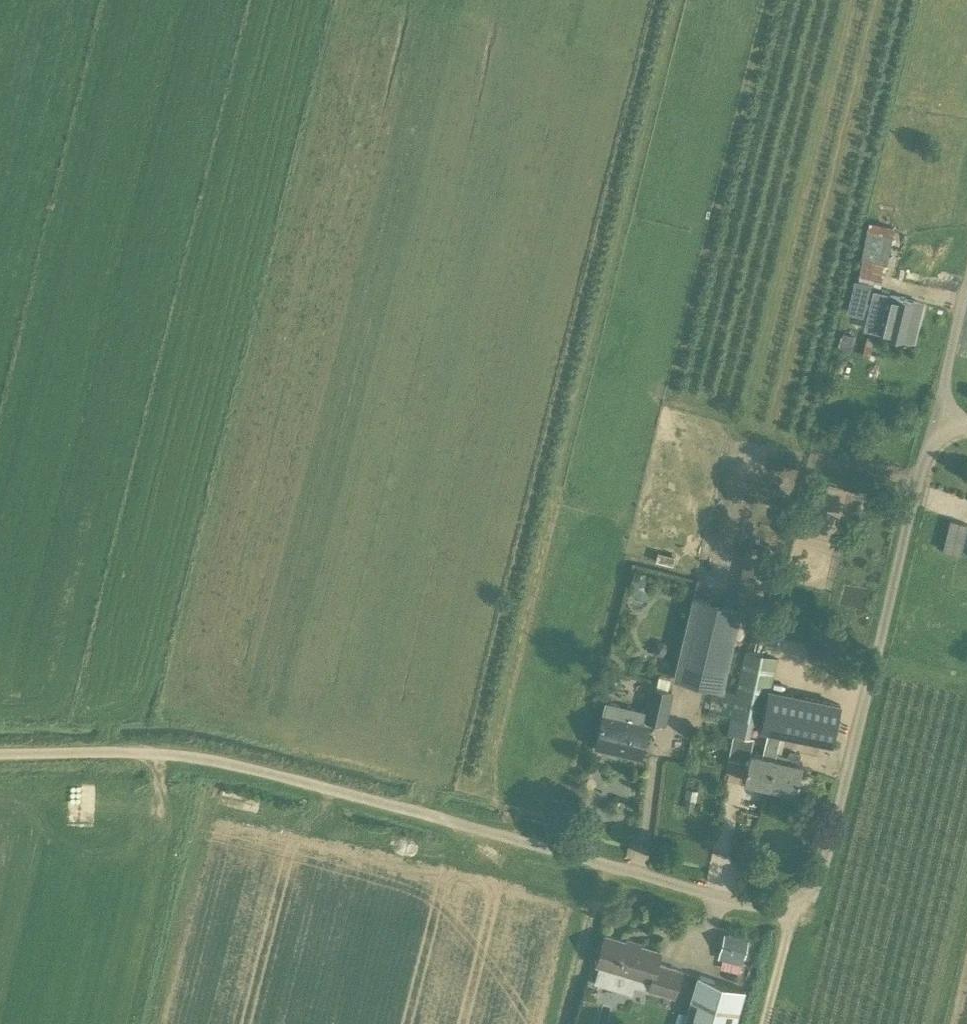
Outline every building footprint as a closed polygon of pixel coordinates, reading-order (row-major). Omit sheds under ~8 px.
[(860,256),(857,272),(859,273),(858,279),(870,282),(881,285),(886,262),(894,226),(894,225),(883,223),(869,221),(861,257),(860,256)] [(870,282),(858,279),(857,279),(853,292),(852,298),(849,311),(862,314),(870,282)] [(877,291),(867,329),(880,332),(914,341),(924,303),(889,294),(877,291)] [(943,548),(961,552),(966,527),(966,522),(950,518),(943,548)] [(723,690),(742,608),(692,596),(673,678),(723,690)] [(728,757),(747,761),(753,738),(760,740),(762,731),(766,732),(762,754),(751,752),(744,780),(795,792),(801,764),(807,740),(833,745),(841,702),(799,693),(771,687),(777,656),(746,648),(727,732),(733,734),(728,757)] [(656,688),(650,713),(606,702),(595,746),(640,757),(649,719),(665,723),(672,692),(656,688)] [(791,737),(780,734),(776,751),(787,754),(791,737)] [(724,933),(718,958),(742,964),(748,939),(724,933)] [(640,944),(640,942),(627,938),(626,940),(605,934),(596,964),(651,981),(648,988),(673,996),(681,970),(657,962),(661,951),(640,944)] [(683,1023),(734,1023),(745,989),(698,975),(683,1023)]
